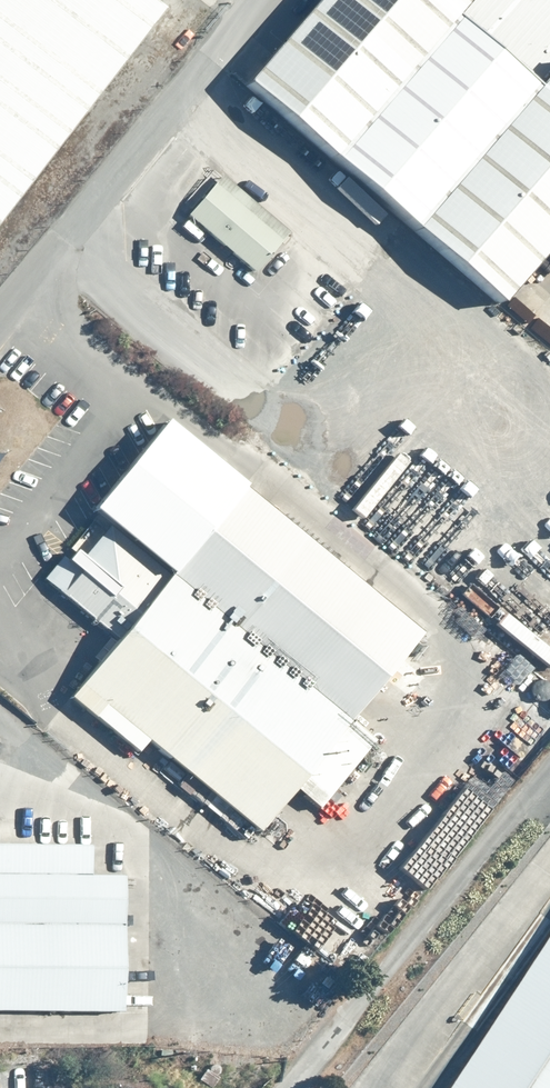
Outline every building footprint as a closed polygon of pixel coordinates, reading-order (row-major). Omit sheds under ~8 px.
[(131,0),(0,0),(0,175),(131,0)] [(545,0),(314,0),(240,85),(496,305),(549,242),(549,4),(545,0)] [(219,174),(185,214),(253,272),(287,232),(219,174)] [(156,570),(229,481),(160,424),(90,509),(99,517),(46,582),(106,631),(156,570)] [(334,714),(407,624),(229,481),(156,570),(334,714)] [(243,826),(334,714),(156,570),(106,631),(65,683),(243,826)] [(0,836),(0,1005),(105,1005),(104,872),(72,872),(72,836),(0,836)] [(443,1087),(549,1087),(549,925),(443,1087)]
